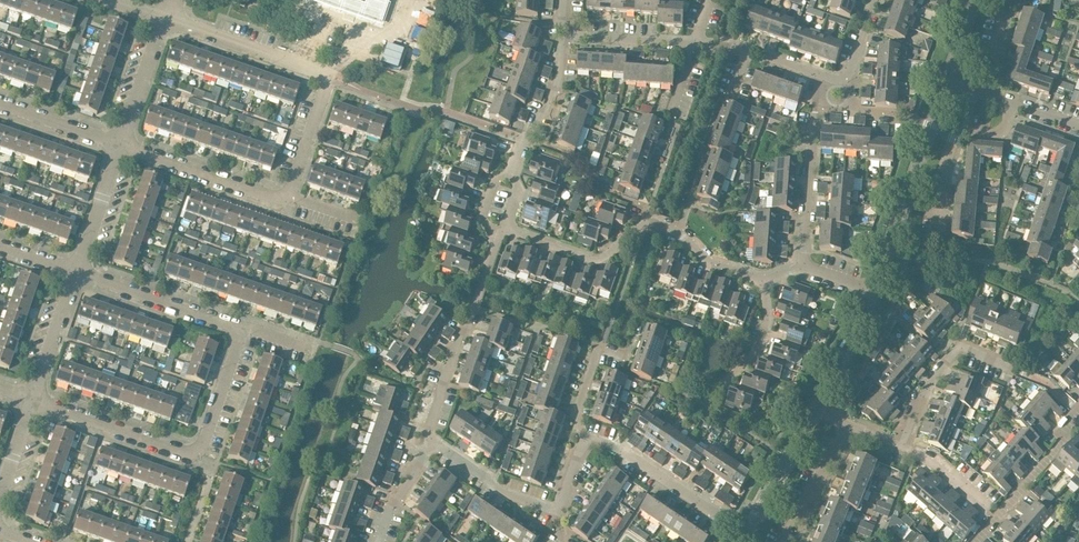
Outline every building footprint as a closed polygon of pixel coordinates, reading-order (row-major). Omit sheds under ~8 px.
[(11,0),(0,0),(0,7),(8,10),(11,0)] [(25,0),(11,0),(8,10),(20,14),(25,0)] [(39,0),(25,0),(20,14),(33,19),(39,0)] [(52,4),(40,0),(39,0),(33,19),(45,23),(52,4)] [(383,27),(391,4),(389,3),(390,0),(303,0),(383,27)] [(599,0),(587,0),(587,10),(599,11),(599,0)] [(612,0),(599,0),(599,11),(611,12),(612,0)] [(624,0),(612,0),(611,12),(623,13),(624,0)] [(635,0),(624,0),(623,13),(634,13),(635,0)] [(648,0),(635,0),(634,13),(647,14),(648,0)] [(661,0),(648,0),(647,14),(658,15),(659,15),(660,5),(661,0)] [(817,0),(811,0),(808,8),(813,10),(817,0)] [(854,6),(836,0),(834,0),(830,11),(850,18),(854,6)] [(917,5),(900,0),(896,0),(893,10),(913,17),(917,5)] [(947,3),(939,0),(938,0),(936,5),(945,8),(947,3)] [(502,15),(503,2),(495,1),(494,14),(502,15)] [(537,17),(538,5),(517,3),(516,15),(537,17)] [(58,27),(64,9),(52,4),(45,23),(58,27)] [(670,27),(671,5),(660,5),(659,15),(658,15),(658,26),(670,27)] [(683,27),(684,6),(671,5),(670,27),(683,27)] [(757,33),(764,12),(752,8),(745,28),(757,33)] [(816,11),(813,10),(808,8),(806,14),(814,16),(816,11)] [(71,32),(78,13),(64,9),(58,27),(71,32)] [(909,28),(913,17),(893,10),(889,21),(909,28)] [(1039,30),(1044,17),(1024,10),(1020,23),(1039,30)] [(822,19),(824,14),(816,11),(814,16),(822,19)] [(769,37),(776,16),(764,12),(757,33),(769,37)] [(780,41),(787,20),(776,16),(769,37),(780,41)] [(939,26),(940,21),(932,18),(930,23),(939,26)] [(845,27),(847,22),(838,19),(836,24),(845,27)] [(123,40),(128,26),(109,20),(104,33),(123,40)] [(791,44),(796,29),(797,29),(799,24),(787,20),(780,41),(791,44)] [(905,40),(909,28),(889,21),(885,33),(905,40)] [(937,31),(939,26),(930,23),(928,28),(937,31)] [(1035,41),(1039,30),(1020,23),(1016,35),(1035,41)] [(537,45),(541,33),(521,26),(517,38),(537,45)] [(808,33),(797,29),(796,29),(791,44),(789,49),(801,53),(808,33)] [(1052,38),(1055,31),(1048,29),(1045,35),(1052,38)] [(1060,40),(1062,34),(1055,31),(1052,38),(1060,40)] [(119,52),(123,40),(104,33),(100,46),(119,52)] [(812,57),(819,37),(808,33),(801,53),(812,57)] [(1031,54),(1035,41),(1016,35),(1012,47),(1019,49),(1031,54)] [(823,61),(830,41),(819,37),(812,57),(823,61)] [(78,52),(82,40),(77,38),(72,50),(78,52)] [(533,56),(537,45),(517,38),(513,50),(520,53),(533,56)] [(931,48),(933,43),(924,40),(922,45),(931,48)] [(551,50),(553,44),(544,41),(542,47),(551,50)] [(836,66),(843,45),(830,41),(823,61),(836,66)] [(179,67),(185,48),(173,44),(166,63),(179,67)] [(929,53),(931,48),(922,45),(921,51),(929,53)] [(114,65),(119,52),(100,46),(95,58),(114,65)] [(899,60),(900,47),(879,46),(878,58),(899,60)] [(549,55),(551,50),(542,47),(540,52),(549,55)] [(192,72),(198,53),(185,48),(179,67),(192,72)] [(41,55),(38,63),(45,66),(48,57),(49,52),(43,49),(41,55)] [(1024,74),(1031,54),(1019,49),(1012,69),(1024,74)] [(74,65),(78,52),(72,50),(68,63),(74,65)] [(49,52),(48,57),(54,59),(62,62),(64,57),(56,54),(49,52)] [(204,76),(211,57),(198,53),(192,72),(204,76)] [(537,71),(541,59),(533,56),(520,53),(517,64),(537,71)] [(589,73),(590,54),(578,53),(577,72),(589,73)] [(1044,62),(1046,55),(1039,53),(1037,59),(1044,62)] [(601,74),(602,54),(590,54),(589,73),(601,74)] [(613,74),(614,55),(602,54),(601,74),(613,74)] [(624,75),(626,64),(627,56),(614,55),(613,74),(624,75)] [(1051,64),(1053,58),(1046,55),(1044,62),(1051,64)] [(217,81),(223,62),(211,57),(204,76),(217,81)] [(18,62),(5,58),(0,72),(0,77),(11,81),(18,62)] [(110,77),(114,65),(95,58),(91,71),(110,77)] [(899,72),(899,60),(878,58),(877,70),(899,72)] [(1074,67),(1077,61),(1070,59),(1067,65),(1074,67)] [(24,85),(30,67),(18,62),(11,81),(24,85)] [(229,85),(236,66),(223,62),(217,81),(229,85)] [(533,82),(537,71),(517,64),(513,75),(533,82)] [(636,84),(637,65),(626,64),(624,75),(624,83),(636,84)] [(648,85),(649,66),(637,65),(636,84),(648,85)] [(242,89),(249,70),(236,66),(229,85),(242,89)] [(660,86),(661,67),(649,66),(648,85),(660,86)] [(1047,75),(1050,68),(1043,66),(1041,72),(1047,75)] [(36,90),(43,71),(30,67),(24,85),(36,90)] [(550,76),(552,70),(544,67),(542,73),(550,76)] [(673,87),(674,68),(661,67),(660,86),(673,87)] [(1032,77),(1024,74),(1012,69),(1007,82),(1028,89),(1032,77)] [(255,94),(261,75),(249,70),(242,89),(255,94)] [(898,84),(899,72),(877,70),(876,83),(898,84)] [(49,94),(56,75),(43,71),(36,90),(49,94)] [(106,90),(110,77),(91,71),(87,83),(106,90)] [(763,94),(770,76),(758,72),(751,90),(763,94)] [(1045,81),(1047,75),(1041,72),(1039,79),(1045,81)] [(267,98),(274,79),(261,75),(255,94),(267,98)] [(529,93),(533,82),(513,75),(509,86),(529,93)] [(775,98),(781,80),(770,76),(763,94),(775,98)] [(1045,81),(1039,79),(1032,77),(1028,89),(1049,96),(1053,84),(1045,81)] [(280,102),(286,83),(274,79),(267,98),(280,102)] [(786,102),(792,84),(781,80),(775,98),(786,102)] [(1066,91),(1068,85),(1061,82),(1059,89),(1066,91)] [(101,102),(106,90),(87,83),(82,96),(101,102)] [(293,107),(299,88),(286,83),(280,102),(293,107)] [(897,96),(898,84),(876,83),(876,95),(897,96)] [(798,106),(804,88),(792,84),(786,102),(798,106)] [(1073,94),(1075,87),(1068,85),(1066,91),(1073,94)] [(525,105),(529,93),(509,86),(505,97),(517,102),(525,105)] [(59,107),(65,90),(59,88),(53,105),(59,107)] [(543,98),(544,92),(536,89),(534,95),(543,98)] [(587,98),(589,93),(581,90),(579,95),(587,98)] [(595,101),(597,96),(589,93),(587,98),(595,101)] [(513,113),(517,102),(505,97),(497,94),(493,106),(513,113)] [(541,103),(543,98),(534,95),(532,100),(541,103)] [(896,109),(897,96),(876,95),(875,107),(896,109)] [(97,116),(101,102),(82,96),(78,109),(97,116)] [(588,116),(592,104),(573,98),(569,110),(588,116)] [(740,123),(744,111),(724,104),(720,116),(740,123)] [(342,128),(348,109),(335,105),(329,123),(342,128)] [(509,125),(513,113),(493,106),(489,118),(509,125)] [(756,115),(758,110),(749,107),(747,112),(756,115)] [(157,131),(163,113),(151,108),(144,127),(157,131)] [(355,132),(361,114),(348,109),(342,128),(355,132)] [(527,118),(529,113),(520,109),(518,115),(527,118)] [(584,127),(588,116),(569,110),(566,121),(584,127)] [(764,118),(766,113),(758,110),(756,115),(764,118)] [(169,136),(176,117),(163,113),(157,131),(169,136)] [(622,124),(625,115),(619,113),(616,122),(622,124)] [(367,137),(374,118),(361,114),(355,132),(367,137)] [(525,123),(527,118),(518,115),(516,120),(525,123)] [(779,123),(781,118),(772,115),(770,120),(779,123)] [(736,134),(740,123),(720,116),(716,127),(736,134)] [(182,140),(188,121),(176,117),(169,136),(182,140)] [(380,141),(386,122),(374,118),(367,137),(380,141)] [(659,137),(664,125),(644,118),(639,130),(659,137)] [(787,126),(789,120),(781,118),(779,123),(787,126)] [(761,130),(764,122),(758,120),(755,128),(761,130)] [(195,144),(201,126),(188,121),(182,140),(195,144)] [(580,139),(584,127),(566,121),(562,133),(580,139)] [(608,133),(611,124),(606,122),(603,131),(608,133)] [(619,132),(622,124),(616,122),(613,130),(619,132)] [(777,136),(780,129),(769,125),(766,132),(777,136)] [(207,149),(214,130),(201,126),(195,144),(207,149)] [(732,146),(736,134),(716,127),(712,139),(732,146)] [(1024,151),(1031,132),(1018,127),(1011,147),(1024,151)] [(758,138),(761,130),(755,128),(752,136),(758,138)] [(833,151),(835,130),(822,129),(821,150),(833,151)] [(220,153),(226,134),(214,130),(207,149),(220,153)] [(655,148),(659,137),(639,130),(636,141),(655,148)] [(845,152),(847,131),(835,130),(833,151),(845,152)] [(13,154),(20,135),(7,131),(0,150),(13,154)] [(858,153),(859,131),(847,131),(845,152),(858,153)] [(869,153),(870,140),(871,140),(871,132),(859,131),(858,153),(868,153),(869,153)] [(1036,156),(1039,149),(1043,136),(1031,132),(1024,151),(1036,156)] [(576,151),(580,139),(562,133),(557,144),(576,151)] [(232,158),(239,139),(226,134),(220,153),(232,158)] [(496,150),(488,148),(490,141),(471,134),(468,141),(472,143),(468,154),(492,162),(496,150)] [(26,159),(32,140),(20,135),(13,154),(26,159)] [(614,147),(617,138),(611,136),(608,145),(614,147)] [(1058,155),(1063,143),(1043,136),(1039,149),(1058,155)] [(603,147),(606,139),(600,137),(597,145),(603,147)] [(335,148),(337,142),(324,138),(322,143),(335,148)] [(245,162),(252,143),(239,139),(232,158),(245,162)] [(728,157),(728,156),(732,146),(712,139),(708,150),(713,152),(713,151),(728,157)] [(38,163),(45,144),(32,140),(26,159),(38,163)] [(881,163),(882,141),(871,140),(870,140),(869,153),(868,153),(868,162),(881,163)] [(652,160),(655,148),(636,141),(632,153),(652,160)] [(893,163),(895,142),(882,141),(881,163),(893,163)] [(342,150),(344,145),(337,142),(335,148),(342,150)] [(258,166),(264,148),(252,143),(245,162),(258,166)] [(753,153),(756,145),(750,143),(747,151),(753,153)] [(980,158),(982,145),(969,143),(967,165),(980,167),(981,158),(980,158)] [(1068,168),(1075,147),(1063,143),(1058,155),(1055,164),(1068,168)] [(51,167),(57,148),(45,144),(38,163),(51,167)] [(600,156),(603,147),(597,145),(594,154),(600,156)] [(611,155),(614,147),(608,145),(606,153),(611,155)] [(1002,160),(1004,147),(982,145),(980,158),(981,158),(1002,160)] [(63,172),(70,153),(57,148),(51,167),(63,172)] [(271,171),(277,152),(264,148),(258,166),(271,171)] [(360,157),(362,151),(356,149),(354,154),(360,157)] [(332,158),(334,152),(327,150),(325,155),(332,158)] [(367,159),(369,153),(362,151),(360,157),(367,159)] [(729,170),(733,158),(728,156),(728,157),(713,151),(713,152),(709,163),(729,170)] [(750,161),(753,153),(747,151),(744,159),(750,161)] [(338,160),(340,154),(334,152),(332,158),(338,160)] [(76,176),(82,157),(70,153),(63,172),(76,176)] [(554,179),(560,161),(536,153),(530,171),(538,174),(536,180),(555,187),(555,186),(558,180),(554,179)] [(648,171),(652,160),(632,153),(628,164),(648,171)] [(488,174),(492,162),(468,154),(465,165),(460,164),(458,170),(478,177),(480,171),(488,174)] [(593,156),(590,164),(597,167),(600,158),(593,156)] [(89,180),(95,162),(82,157),(76,176),(89,180)] [(357,167),(359,161),(352,158),(350,164),(357,167)] [(606,169),(609,161),(603,159),(600,167),(606,169)] [(364,169),(366,163),(359,161),(357,167),(364,169)] [(794,176),(795,163),(776,162),(775,174),(794,176)] [(625,163),(623,167),(626,168),(624,176),(644,182),(648,171),(628,164),(625,163)] [(725,181),(729,170),(709,163),(705,174),(725,181)] [(1061,188),(1061,187),(1068,168),(1055,164),(1053,169),(1047,167),(1045,174),(1051,176),(1048,184),(1061,188)] [(993,181),(994,174),(980,173),(980,167),(967,165),(965,186),(965,187),(978,188),(979,180),(993,181)] [(1045,174),(1047,167),(1041,165),(1038,171),(1045,174)] [(13,176),(15,170),(8,167),(6,173),(13,176)] [(320,190),(327,171),(314,167),(307,186),(320,190)] [(603,177),(606,169),(600,167),(598,175),(603,177)] [(478,177),(458,170),(454,168),(450,180),(445,178),(443,185),(463,192),(465,185),(474,188),(478,177)] [(1029,177),(1032,170),(1025,168),(1023,175),(1029,177)] [(333,195),(340,176),(327,171),(320,190),(333,195)] [(31,182),(33,176),(26,174),(24,180),(31,182)] [(159,194),(163,181),(145,174),(140,187),(159,194)] [(721,192),(725,181),(705,174),(701,185),(721,192)] [(793,188),(794,176),(775,174),(774,186),(793,188)] [(1027,184),(1029,177),(1023,175),(1020,182),(1027,184)] [(38,184),(40,179),(33,176),(31,182),(38,184)] [(346,199),(352,180),(340,176),(333,195),(346,199)] [(616,181),(613,191),(622,195),(624,189),(640,194),(644,182),(624,176),(621,182),(616,181)] [(854,192),(854,180),(833,178),(833,190),(854,192)] [(15,187),(17,182),(10,179),(8,185),(15,187)] [(359,203),(365,184),(352,180),(346,199),(359,203)] [(556,200),(560,188),(555,186),(555,187),(536,180),(532,192),(540,195),(538,201),(558,208),(560,201),(556,200)] [(22,190),(24,184),(17,182),(15,187),(22,190)] [(57,191),(59,185),(52,183),(50,188),(57,191)] [(1063,203),(1068,190),(1061,187),(1061,188),(1048,184),(1044,196),(1063,203)] [(64,193),(66,187),(59,185),(57,191),(64,193)] [(441,192),(437,203),(441,204),(465,212),(469,201),(461,198),(463,192),(443,185),(441,192)] [(717,204),(721,192),(701,185),(697,197),(703,200),(701,206),(717,212),(720,205),(717,204)] [(977,201),(978,188),(965,187),(965,186),(958,185),(956,199),(977,201)] [(1028,194),(1031,188),(1024,185),(1021,191),(1028,194)] [(793,200),(793,188),(774,186),(774,198),(793,200)] [(154,206),(159,194),(140,187),(136,200),(154,206)] [(41,196),(43,190),(36,188),(34,194),(41,196)] [(757,198),(760,190),(755,188),(752,196),(757,198)] [(1036,196),(1038,190),(1031,188),(1028,194),(1036,196)] [(47,199),(49,193),(43,190),(41,196),(47,199)] [(853,204),(854,192),(833,190),(832,202),(853,204)] [(745,201),(748,193),(743,191),(740,199),(745,201)] [(78,192),(76,197),(82,200),(88,201),(90,196),(84,194),(78,192)] [(198,218),(205,199),(192,195),(185,213),(198,218)] [(754,206),(757,198),(752,196),(749,204),(754,206)] [(1059,215),(1063,203),(1044,196),(1040,208),(1059,215)] [(66,205),(68,199),(61,197),(59,203),(66,205)] [(792,212),(793,200),(774,198),(773,211),(792,212)] [(10,202),(0,199),(0,220),(4,221),(10,202)] [(73,207),(75,202),(68,199),(66,205),(73,207)] [(211,222),(217,204),(205,199),(198,218),(211,222)] [(742,209),(745,201),(740,199),(737,207),(742,209)] [(976,213),(977,201),(956,199),(955,211),(976,213)] [(150,219),(154,206),(136,200),(131,212),(150,219)] [(545,231),(551,213),(555,214),(558,208),(538,201),(536,207),(528,204),(522,220),(536,225),(536,227),(545,231)] [(593,221),(592,222),(612,229),(614,222),(623,225),(628,211),(626,211),(628,205),(619,201),(616,207),(599,201),(599,202),(603,204),(599,216),(595,215),(593,221)] [(17,226),(23,207),(10,202),(4,221),(17,226)] [(852,216),(853,204),(832,202),(831,214),(852,216)] [(223,227),(230,208),(217,204),(211,222),(223,227)] [(472,222),(463,219),(465,212),(441,204),(439,211),(448,214),(444,225),(468,233),(472,222)] [(177,214),(180,207),(174,205),(172,212),(177,214)] [(29,230),(36,211),(23,207),(17,226),(29,230)] [(236,231),(242,212),(230,208),(223,227),(236,231)] [(1055,226),(1059,215),(1040,208),(1036,220),(1055,226)] [(1020,218),(1022,212),(1015,209),(1013,215),(1020,218)] [(42,234),(48,215),(36,211),(29,230),(42,234)] [(975,226),(976,213),(955,211),(954,224),(975,226)] [(146,232),(150,219),(131,212),(127,225),(146,232)] [(175,221),(177,214),(172,212),(169,219),(175,221)] [(248,235),(255,217),(242,212),(236,231),(248,235)] [(1027,220),(1029,214),(1022,212),(1020,218),(1027,220)] [(775,228),(775,215),(756,214),(755,226),(775,228)] [(851,228),(852,216),(831,214),(830,226),(843,227),(843,228),(851,228)] [(54,239),(61,220),(48,215),(42,234),(54,239)] [(261,240),(267,221),(255,217),(248,235),(261,240)] [(67,243),(74,224),(61,220),(54,239),(67,243)] [(608,240),(612,229),(592,222),(593,221),(588,220),(584,231),(580,230),(575,243),(591,248),(593,242),(597,243),(599,237),(608,240)] [(1051,238),(1055,226),(1036,220),(1031,232),(1051,238)] [(274,244),(280,225),(267,221),(261,240),(274,244)] [(973,239),(975,226),(954,224),(953,237),(973,239)] [(141,244),(146,232),(127,225),(123,238),(141,244)] [(286,248),(293,230),(280,225),(274,244),(286,248)] [(474,242),(466,239),(468,233),(444,225),(441,232),(445,233),(441,244),(446,246),(466,253),(470,254),(474,242)] [(842,239),(843,228),(843,227),(830,226),(822,225),(821,238),(842,239)] [(774,240),(775,228),(755,226),(754,239),(774,240)] [(192,237),(194,231),(187,229),(185,234),(192,237)] [(169,239),(171,232),(165,230),(163,237),(169,239)] [(299,253),(305,234),(293,230),(286,248),(299,253)] [(198,239),(200,233),(194,231),(192,237),(198,239)] [(1047,250),(1051,238),(1031,232),(1027,244),(1032,246),(1047,250)] [(1012,242),(1014,235),(1007,233),(1005,239),(1012,242)] [(311,257),(318,238),(305,234),(299,253),(311,257)] [(1019,244),(1021,238),(1014,235),(1012,242),(1019,244)] [(166,246),(169,239),(163,237),(161,244),(166,246)] [(217,245),(218,240),(212,237),(210,243),(217,245)] [(867,246),(869,240),(860,237),(858,243),(867,246)] [(137,257),(141,244),(123,238),(118,250),(137,257)] [(188,246),(190,241),(183,238),(181,244),(188,246)] [(324,262),(330,243),(318,238),(311,257),(324,262)] [(841,252),(842,239),(821,238),(820,250),(841,252)] [(773,252),(774,240),(754,239),(754,250),(773,252)] [(1078,244),(1073,240),(1065,249),(1076,259),(1073,263),(1078,268),(1078,244)] [(195,249),(197,243),(190,241),(188,246),(195,249)] [(229,250),(231,244),(224,242),(222,247),(229,250)] [(337,266),(343,247),(330,243),(324,262),(337,266)] [(865,251),(867,246),(858,243),(856,248),(865,251)] [(236,252),(238,246),(231,244),(229,250),(236,252)] [(250,250),(248,256),(255,258),(257,253),(258,248),(251,246),(250,250)] [(472,262),(464,259),(466,253),(446,246),(444,252),(448,254),(443,269),(452,273),(453,269),(468,274),(472,262)] [(1048,264),(1052,252),(1047,250),(1032,246),(1028,258),(1048,264)] [(213,255),(215,250),(209,247),(207,253),(213,255)] [(535,283),(541,263),(535,261),(538,253),(526,248),(524,253),(525,253),(518,273),(529,276),(528,280),(535,283)] [(518,273),(525,253),(524,253),(513,249),(510,257),(504,255),(497,274),(504,277),(505,272),(517,276),(518,272),(518,273)] [(132,269),(137,257),(118,250),(114,263),(132,269)] [(224,264),(228,254),(215,250),(213,255),(219,257),(217,262),(224,264)] [(772,264),(773,252),(754,250),(753,263),(772,264)] [(677,287),(684,268),(677,266),(680,257),(662,251),(664,252),(659,266),(657,265),(654,274),(671,281),(670,285),(676,287),(677,287)] [(262,261),(263,255),(257,253),(255,258),(262,261)] [(160,264),(162,258),(157,256),(154,262),(160,264)] [(239,264),(241,258),(234,256),(232,262),(239,264)] [(177,280),(183,262),(170,257),(163,276),(177,280)] [(553,285),(562,261),(550,257),(547,265),(541,263),(535,283),(541,285),(542,281),(553,285)] [(246,266),(248,261),(241,258),(239,264),(246,266)] [(280,267),(282,261),(275,259),(273,265),(280,267)] [(287,269),(289,264),(282,261),(280,267),(287,269)] [(570,295),(576,276),(570,274),(573,265),(562,261),(553,285),(565,289),(563,293),(570,295)] [(157,271),(160,264),(154,262),(152,269),(157,271)] [(189,285),(196,266),(183,262),(177,280),(189,285)] [(264,273),(266,267),(259,265),(257,270),(264,273)] [(202,289),(208,270),(196,266),(189,285),(202,289)] [(610,295),(619,271),(606,267),(604,276),(597,273),(589,297),(596,300),(599,291),(610,295)] [(305,276),(307,270),(300,268),(298,273),(305,276)] [(691,302),(698,283),(692,281),(695,272),(684,268),(677,287),(676,287),(675,291),(686,296),(685,300),(691,302)] [(276,277),(278,271),(271,269),(269,274),(276,277)] [(589,297),(597,273),(586,269),(583,278),(576,276),(570,295),(576,298),(578,293),(589,297)] [(214,293),(221,275),(208,270),(202,289),(214,293)] [(312,278),(314,272),(307,270),(305,276),(312,278)] [(283,279),(285,274),(278,271),(276,277),(283,279)] [(35,294),(39,281),(21,274),(16,287),(35,294)] [(324,282),(326,277),(319,274),(317,280),(324,282)] [(227,298),(234,279),(221,275),(214,293),(227,298)] [(1070,285),(1074,288),(1078,284),(1078,285),(1078,284),(1078,275),(1070,285)] [(296,284),(298,278),(291,276),(289,281),(296,284)] [(709,308),(719,280),(708,276),(705,285),(698,283),(691,302),(698,304),(700,300),(710,304),(709,308)] [(240,302),(246,283),(234,279),(227,298),(240,302)] [(726,319),(734,295),(728,293),(731,284),(719,280),(709,308),(710,309),(711,304),(722,308),(719,317),(726,319)] [(314,290),(316,284),(309,282),(307,288),(314,290)] [(252,307),(259,288),(246,283),(240,302),(252,307)] [(321,292),(323,287),(316,284),(314,290),(321,292)] [(813,299),(815,292),(796,285),(794,292),(785,289),(781,300),(805,309),(809,298),(813,299)] [(31,306),(35,294),(16,287),(12,300),(31,306)] [(265,311),(271,292),(259,288),(252,307),(265,311)] [(277,315),(284,296),(271,292),(265,311),(277,315)] [(743,330),(749,310),(743,308),(746,299),(734,295),(726,319),(737,323),(735,327),(743,330)] [(290,320),(297,301),(284,296),(277,315),(290,320)] [(954,316),(960,309),(949,299),(943,306),(932,296),(927,300),(934,306),(930,311),(946,325),(950,320),(954,323),(958,318),(954,316)] [(980,337),(994,306),(989,304),(986,311),(979,309),(982,301),(975,298),(968,316),(975,318),(971,328),(977,331),(975,336),(980,337)] [(26,319),(31,306),(12,300),(7,312),(26,319)] [(91,323),(97,304),(84,300),(78,319),(91,323)] [(801,320),(805,309),(781,300),(777,312),(786,316),(784,321),(807,330),(810,323),(801,320)] [(303,324),(309,305),(297,301),(290,320),(303,324)] [(994,306),(980,337),(986,340),(987,335),(993,337),(1001,317),(996,315),(999,308),(998,307),(1000,304),(996,302),(994,306)] [(103,327),(110,309),(97,304),(91,323),(103,327)] [(315,328),(322,309),(309,305),(303,324),(315,328)] [(447,318),(432,307),(425,318),(440,328),(447,318)] [(116,332),(123,313),(110,309),(103,327),(116,332)] [(946,325),(930,311),(925,316),(919,310),(916,314),(941,337),(945,333),(941,329),(946,325)] [(22,332),(26,319),(7,312),(3,325),(22,332)] [(1003,346),(1016,314),(1011,312),(1008,320),(1001,317),(993,337),(999,340),(998,344),(1003,346)] [(129,336),(135,317),(123,313),(116,332),(129,336)] [(941,337),(916,314),(911,319),(918,324),(914,329),(929,343),(934,337),(938,341),(941,337)] [(1027,339),(1034,322),(1028,319),(1024,327),(1018,324),(1021,316),(1016,314),(1003,346),(1008,348),(1009,344),(1016,347),(1020,336),(1027,339)] [(141,341),(148,322),(135,317),(129,336),(141,341)] [(440,328),(425,318),(418,328),(434,338),(440,328)] [(510,340),(514,328),(493,321),(489,333),(510,340)] [(803,341),(807,330),(784,321),(779,333),(788,337),(786,342),(805,349),(808,343),(803,341)] [(154,345),(160,326),(148,322),(141,341),(154,345)] [(890,333),(894,326),(889,323),(885,330),(890,333)] [(22,332),(3,325),(0,334),(0,338),(17,344),(22,332)] [(167,350),(173,331),(160,326),(154,345),(167,350)] [(455,332),(448,327),(445,331),(452,336),(455,332)] [(664,347),(668,334),(648,327),(643,339),(664,347)] [(434,338),(418,328),(411,338),(427,348),(434,338)] [(70,329),(67,337),(74,340),(77,331),(70,329)] [(886,339),(890,333),(885,330),(881,337),(886,339)] [(452,336),(445,331),(442,336),(449,341),(452,336)] [(506,352),(510,340),(489,333),(485,344),(495,348),(506,352)] [(83,343),(85,338),(79,335),(77,341),(83,343)] [(1055,335),(1050,340),(1056,345),(1061,340),(1055,335)] [(541,346),(544,338),(538,336),(535,344),(541,346)] [(530,347),(533,339),(527,337),(524,345),(530,347)] [(17,344),(0,338),(0,352),(13,357),(17,344)] [(90,346),(92,340),(85,338),(83,343),(90,346)] [(411,338),(405,347),(404,347),(413,354),(420,359),(427,348),(411,338)] [(179,348),(181,341),(175,339),(173,346),(179,348)] [(575,358),(579,346),(559,339),(555,351),(575,358)] [(660,358),(664,347),(643,339),(639,351),(660,358)] [(936,357),(916,339),(908,349),(924,363),(929,358),(932,361),(936,357)] [(213,360),(218,347),(199,340),(194,353),(213,360)] [(491,359),(495,348),(485,344),(475,340),(471,352),(491,359)] [(413,354),(404,347),(405,347),(398,342),(391,353),(407,363),(413,354)] [(803,356),(805,349),(786,342),(784,349),(775,346),(771,358),(795,366),(799,355),(803,356)] [(109,352),(111,346),(104,344),(102,350),(109,352)] [(538,354),(541,346),(535,344),(532,352),(538,354)] [(685,354),(688,346),(682,344),(679,352),(685,354)] [(816,344),(814,352),(821,354),(824,347),(816,344)] [(80,353),(82,348),(75,345),(73,351),(80,353)] [(527,355),(530,347),(524,345),(521,353),(527,355)] [(878,355),(882,348),(877,345),(873,352),(878,355)] [(116,354),(118,349),(111,346),(109,352),(116,354)] [(174,360),(179,348),(173,346),(169,358),(174,360)] [(442,352),(442,351),(434,346),(431,351),(439,356),(442,352)] [(87,356),(89,350),(82,348),(80,353),(87,356)] [(924,363),(908,349),(900,358),(920,375),(924,371),(920,368),(924,363)] [(1078,349),(1070,358),(1078,366),(1078,350),(1078,349)] [(439,356),(431,351),(428,356),(435,361),(439,356)] [(571,370),(575,358),(555,351),(551,363),(571,370)] [(656,369),(660,358),(639,351),(635,362),(656,369)] [(13,357),(0,352),(0,367),(9,370),(13,357)] [(488,371),(491,359),(471,352),(467,364),(488,371)] [(682,362),(685,354),(679,352),(676,360),(682,362)] [(874,361),(878,355),(873,352),(869,358),(874,361)] [(1040,355),(1037,359),(1038,360),(1039,361),(1045,354),(1043,352),(1040,355)] [(209,372),(213,360),(194,353),(190,366),(209,372)] [(407,363),(391,353),(384,363),(399,374),(407,363)] [(105,362),(107,356),(101,354),(99,360),(105,362)] [(133,363),(136,356),(130,354),(128,361),(133,363)] [(896,354),(888,364),(892,367),(908,381),(913,376),(916,379),(920,375),(900,358),(896,354)] [(112,364),(114,359),(107,356),(105,362),(112,364)] [(278,376),(282,363),(263,356),(259,370),(278,376)] [(147,365),(149,359),(142,357),(140,363),(147,365)] [(170,373),(174,360),(169,358),(164,371),(170,373)] [(780,381),(784,369),(793,372),(795,366),(771,358),(769,363),(761,360),(756,372),(776,379),(780,381)] [(1070,358),(1063,367),(1078,381),(1078,366),(1070,358)] [(153,367),(155,362),(149,359),(147,365),(153,367)] [(522,370),(525,361),(519,359),(516,368),(522,370)] [(533,369),(536,360),(530,359),(527,367),(533,369)] [(131,370),(133,363),(128,361),(125,368),(131,370)] [(652,381),(656,369),(635,362),(631,374),(652,381)] [(69,386),(75,368),(62,363),(56,382),(69,386)] [(567,381),(571,370),(551,363),(547,374),(567,381)] [(484,382),(488,371),(467,364),(463,375),(484,382)] [(1063,367),(1058,364),(1050,373),(1069,390),(1074,384),(1078,389),(1078,381),(1063,367)] [(205,385),(209,372),(190,366),(185,378),(205,385)] [(301,384),(306,368),(301,366),(295,382),(301,384)] [(866,375),(870,369),(865,366),(861,373),(866,375)] [(143,375),(145,369),(138,367),(136,373),(143,375)] [(530,377),(533,369),(527,367),(524,375),(530,377)] [(677,377),(679,368),(674,367),(671,375),(677,377)] [(908,381),(892,367),(884,376),(904,393),(908,389),(904,385),(908,381)] [(81,391),(88,372),(75,368),(69,386),(81,391)] [(519,378),(522,370),(516,368),(514,376),(519,378)] [(150,377),(152,372),(145,369),(143,375),(150,377)] [(273,389),(278,376),(259,370),(254,382),(273,389)] [(94,395),(101,376),(88,372),(81,391),(94,395)] [(624,391),(628,379),(607,372),(603,384),(624,391)] [(765,396),(769,384),(773,385),(776,379),(756,372),(754,378),(745,374),(741,387),(765,396)] [(862,382),(866,375),(861,373),(857,380),(862,382)] [(563,393),(567,381),(547,374),(543,386),(563,393)] [(480,394),(484,382),(463,375),(459,387),(480,394)] [(674,385),(677,377),(671,375),(668,383),(674,385)] [(107,399),(113,381),(101,376),(94,395),(107,399)] [(168,384),(170,378),(164,376),(162,381),(168,384)] [(904,393),(884,376),(876,385),(882,391),(883,390),(893,399),(893,398),(897,394),(901,397),(904,393)] [(977,398),(981,387),(986,388),(988,382),(976,377),(974,384),(963,379),(960,386),(950,382),(948,387),(977,398)] [(175,386),(177,380),(170,378),(168,384),(175,386)] [(119,404),(126,385),(113,381),(107,399),(119,404)] [(269,401),(273,389),(254,382),(250,395),(269,401)] [(514,393),(517,384),(511,382),(508,391),(514,393)] [(525,392),(528,384),(522,382),(519,390),(525,392)] [(188,426),(201,389),(187,384),(175,422),(188,426)] [(620,403),(624,391),(603,384),(599,396),(620,403)] [(854,402),(862,388),(855,384),(847,398),(854,402)] [(132,408),(138,389),(126,385),(119,404),(132,408)] [(559,404),(563,393),(543,386),(539,397),(559,404)] [(396,405),(400,394),(382,387),(378,399),(396,405)] [(748,416),(754,398),(763,401),(765,396),(741,387),(739,392),(730,389),(724,405),(739,410),(738,412),(748,416)] [(977,398),(948,387),(946,391),(956,396),(954,401),(954,402),(965,406),(971,409),(972,410),(977,398)] [(296,397),(299,390),(293,388),(291,395),(296,397)] [(144,412),(151,394),(138,389),(132,408),(144,412)] [(522,400),(525,392),(519,390),(516,398),(522,400)] [(899,404),(893,398),(893,399),(883,390),(882,391),(875,399),(894,417),(898,412),(894,409),(899,404)] [(511,401),(514,393),(508,391),(505,399),(511,401)] [(650,402),(654,395),(650,391),(645,399),(650,402)] [(157,417),(163,398),(151,394),(144,412),(157,417)] [(1063,414),(1039,394),(1031,403),(1046,416),(1050,411),(1059,419),(1063,414)] [(265,414),(269,401),(250,395),(246,407),(265,414)] [(294,404),(296,397),(291,395),(288,402),(294,404)] [(616,414),(620,403),(599,396),(595,407),(616,414)] [(894,417),(875,399),(870,396),(863,404),(866,407),(861,413),(872,422),(876,417),(883,422),(887,417),(891,421),(894,417)] [(555,415),(559,404),(539,397),(535,409),(545,412),(555,415)] [(170,421),(176,402),(163,398),(157,417),(170,421)] [(484,406),(486,401),(478,398),(476,403),(484,406)] [(971,409),(965,406),(954,402),(954,401),(947,398),(944,405),(933,401),(931,405),(960,417),(966,420),(971,409)] [(392,416),(396,405),(378,399),(373,411),(381,413),(392,417),(392,416)] [(645,399),(640,406),(645,409),(650,402),(645,399)] [(492,409),(494,404),(486,401),(484,406),(492,409)] [(1041,421),(1046,416),(1031,403),(1024,412),(1046,433),(1050,429),(1041,421)] [(506,414),(508,408),(500,405),(498,411),(506,414)] [(960,417),(931,405),(929,410),(940,415),(937,421),(956,429),(960,417)] [(260,426),(265,414),(246,407),(241,420),(260,426)] [(612,426),(616,414),(595,407),(591,419),(612,426)] [(515,417),(516,411),(508,408),(506,414),(515,417)] [(525,418),(528,409),(523,408),(520,416),(525,418)] [(461,437),(473,420),(462,412),(450,430),(461,437)] [(561,430),(565,418),(555,415),(545,412),(541,423),(561,430)] [(636,412),(631,419),(636,423),(641,415),(636,412)] [(1046,433),(1024,412),(1015,422),(1023,429),(1024,429),(1030,434),(1034,429),(1043,437),(1046,433)] [(288,422),(290,415),(284,413),(282,420),(288,422)] [(395,431),(399,419),(392,416),(392,417),(381,413),(377,424),(395,431)] [(645,438),(657,421),(647,414),(635,431),(645,438)] [(523,426),(525,418),(520,416),(517,424),(523,426)] [(631,430),(636,423),(631,419),(626,427),(631,430)] [(256,439),(260,426),(241,420),(237,432),(256,439)] [(285,429),(288,422),(282,420),(280,427),(285,429)] [(471,444),(483,426),(473,420),(461,437),(471,444)] [(655,445),(667,427),(657,421),(645,438),(655,445)] [(951,439),(956,429),(937,421),(935,427),(924,423),(922,428),(951,439)] [(557,441),(561,430),(541,423),(537,435),(557,441)] [(391,442),(395,431),(377,424),(373,436),(391,442)] [(76,433),(77,431),(58,425),(52,442),(70,449),(73,442),(78,444),(81,435),(76,433)] [(481,451),(493,433),(483,426),(471,444),(481,451)] [(665,452),(677,434),(667,427),(655,445),(665,452)] [(946,451),(951,439),(922,428),(920,433),(931,437),(928,444),(946,451)] [(358,430),(353,429),(349,440),(354,442),(358,430)] [(1034,446),(1039,441),(1030,434),(1024,429),(1023,429),(1016,437),(1040,457),(1043,454),(1034,446)] [(518,441),(520,432),(515,430),(512,439),(518,441)] [(252,451),(256,439),(237,432),(233,445),(252,451)] [(407,441),(409,435),(401,433),(399,438),(407,441)] [(491,458),(503,440),(493,433),(481,451),(491,458)] [(675,459),(687,441),(677,434),(665,452),(675,459)] [(553,453),(557,441),(537,435),(533,446),(553,453)] [(387,453),(391,442),(373,436),(369,447),(387,453)] [(986,436),(982,439),(988,444),(991,440),(986,436)] [(90,437),(86,447),(89,448),(86,455),(92,456),(97,440),(90,437)] [(1040,457),(1016,437),(1008,446),(1023,459),(1027,454),(1036,462),(1040,457)] [(279,447),(281,440),(276,438),(273,445),(279,447)] [(637,450),(642,443),(643,441),(638,438),(632,447),(637,450)] [(1078,454),(1074,450),(1078,444),(1078,439),(1077,438),(1056,461),(1052,466),(1061,474),(1066,469),(1078,454)] [(515,449),(518,441),(512,439),(510,447),(515,449)] [(686,466),(698,448),(687,441),(675,459),(686,466)] [(66,462),(70,449),(52,442),(47,455),(66,462)] [(642,453),(647,446),(642,443),(637,450),(642,453)] [(247,464),(252,451),(233,445),(228,458),(247,464)] [(276,454),(279,447),(273,445),(271,452),(276,454)] [(549,464),(553,453),(533,446),(529,457),(549,464)] [(1018,464),(1023,459),(1008,446),(1000,455),(1024,476),(1027,472),(1018,464)] [(383,465),(387,453),(369,447),(365,458),(383,465)] [(710,472),(722,454),(711,447),(707,454),(708,454),(700,466),(701,466),(710,472)] [(968,447),(965,453),(969,455),(973,449),(968,447)] [(708,454),(707,454),(698,448),(686,466),(696,473),(701,466),(700,466),(708,454)] [(108,472),(115,454),(101,449),(95,468),(108,472)] [(401,458),(403,453),(395,450),(393,455),(401,458)] [(1024,476),(1000,455),(996,452),(988,461),(992,464),(1007,477),(1011,472),(1020,480),(1024,476)] [(510,463),(513,455),(507,453),(504,462),(510,463)] [(657,464),(662,456),(657,453),(652,460),(657,464)] [(120,477),(127,458),(115,454),(108,472),(120,477)] [(720,479),(732,461),(722,454),(710,472),(720,479)] [(1078,472),(1078,455),(1078,454),(1066,469),(1075,477),(1078,472)] [(62,474),(66,462),(47,455),(43,468),(62,474)] [(399,463),(401,458),(393,455),(391,461),(399,463)] [(662,467),(667,460),(662,456),(657,464),(662,467)] [(272,466),(275,459),(269,457),(266,464),(272,466)] [(546,475),(549,464),(529,457),(526,469),(546,475)] [(133,481),(140,462),(127,458),(120,477),(133,481)] [(380,476),(383,465),(365,458),(362,470),(380,476)] [(868,490),(877,466),(858,458),(855,466),(850,465),(847,473),(851,475),(848,482),(868,490)] [(730,486),(742,468),(732,461),(720,479),(730,486)] [(146,485),(152,467),(140,462),(133,481),(146,485)] [(1003,482),(1007,477),(992,464),(984,474),(1007,494),(1011,490),(1003,482)] [(158,490),(165,471),(152,467),(146,485),(158,490)] [(678,478),(683,470),(678,467),(673,474),(678,478)] [(57,487),(62,474),(43,468),(39,480),(57,487)] [(740,493),(752,475),(742,468),(730,486),(740,493)] [(541,487),(546,475),(526,469),(521,480),(541,487)] [(375,488),(380,476),(362,470),(357,482),(375,488)] [(629,481),(613,470),(606,480),(622,491),(629,481)] [(682,481),(687,473),(683,470),(678,478),(682,481)] [(918,502),(938,478),(934,475),(927,483),(921,479),(925,474),(921,470),(912,479),(917,484),(908,493),(918,502)] [(171,494),(178,475),(165,471),(158,490),(171,494)] [(457,482),(441,471),(434,481),(450,492),(457,482)] [(1075,477),(1070,482),(1078,490),(1078,472),(1075,477)] [(393,481),(395,475),(387,473),(385,478),(393,481)] [(184,499),(190,480),(178,475),(171,494),(184,499)] [(239,495),(243,482),(225,475),(220,488),(239,495)] [(699,488),(704,480),(699,477),(694,485),(699,488)] [(902,483),(888,477),(886,483),(899,489),(902,483)] [(392,486),(393,481),(385,478),(383,483),(392,486)] [(940,495),(935,491),(942,482),(938,478),(918,502),(927,510),(940,495)] [(53,499),(57,487),(39,480),(34,493),(53,499)] [(622,491),(606,480),(600,490),(615,501),(622,491)] [(704,491),(709,483),(704,480),(699,488),(704,491)] [(450,492),(434,481),(428,491),(444,502),(450,492)] [(360,500),(364,489),(346,482),(342,494),(360,500)] [(858,514),(868,490),(848,482),(845,490),(841,488),(837,497),(841,499),(839,505),(838,505),(851,510),(858,514)] [(897,494),(899,489),(886,483),(883,489),(897,494)] [(101,493),(103,487),(96,485),(94,490),(101,493)] [(108,495),(110,489),(103,487),(101,493),(108,495)] [(235,507),(239,495),(220,488),(216,501),(235,507)] [(615,501),(600,490),(593,500),(609,511),(615,501)] [(444,502),(428,491),(421,501),(437,512),(444,502)] [(719,501),(724,494),(719,491),(714,498),(719,501)] [(936,518),(956,494),(952,491),(945,499),(940,495),(927,510),(936,518)] [(49,512),(53,499),(34,493),(30,505),(49,512)] [(126,501),(128,496),(121,493),(119,499),(126,501)] [(260,502),(262,495),(256,493),(254,500),(260,502)] [(641,503),(646,496),(641,493),(636,500),(641,503)] [(98,502),(100,496),(93,494),(91,500),(98,502)] [(356,512),(360,500),(342,494),(338,506),(356,512)] [(468,505),(473,497),(469,494),(464,501),(468,505)] [(724,505),(729,497),(724,494),(719,501),(724,505)] [(957,510),(953,506),(960,498),(956,494),(936,518),(944,525),(957,510)] [(105,504),(107,499),(100,496),(98,502),(105,504)] [(133,504),(135,498),(128,496),(126,501),(133,504)] [(651,519),(662,503),(651,496),(640,512),(651,519)] [(374,505),(376,500),(367,497),(365,502),(374,505)] [(479,520),(490,504),(479,497),(468,513),(479,520)] [(257,509),(260,502),(254,500),(252,507),(257,509)] [(609,511),(593,500),(586,510),(602,521),(609,511)] [(636,511),(641,503),(636,500),(631,508),(636,511)] [(230,520),(235,507),(216,501),(211,513),(230,520)] [(437,512),(421,501),(414,512),(430,523),(437,512)] [(463,512),(468,505),(464,501),(459,509),(463,512)] [(892,507),(878,501),(876,507),(890,513),(892,507)] [(151,510),(153,504),(146,502),(145,508),(151,510)] [(372,511),(374,505),(365,502),(363,508),(372,511)] [(841,534),(851,510),(838,505),(839,505),(832,502),(828,511),(823,510),(820,518),(824,520),(821,526),(841,534)] [(123,511),(125,505),(118,503),(116,508),(123,511)] [(661,525),(672,509),(662,503),(651,519),(661,525)] [(1060,518),(1044,503),(1039,508),(1036,506),(1031,511),(1022,503),(1019,507),(1042,527),(1050,519),(1055,523),(1060,518)] [(164,514),(166,509),(153,504),(151,510),(164,514)] [(489,526),(500,510),(490,504),(479,520),(489,526)] [(44,525),(49,512),(30,505),(26,518),(44,525)] [(69,505),(65,517),(70,519),(74,507),(69,505)] [(130,513),(132,508),(125,505),(123,511),(130,513)] [(352,523),(356,512),(338,506),(334,517),(352,523)] [(887,518),(890,513),(876,507),(874,513),(887,518)] [(953,533),(974,510),(970,507),(963,515),(957,510),(944,525),(953,533)] [(1042,527),(1019,507),(1016,511),(1024,519),(1020,524),(1034,537),(1042,527)] [(671,532),(682,516),(672,509),(661,525),(671,532)] [(499,533),(509,517),(500,510),(489,526),(499,533)] [(602,521),(586,510),(579,520),(595,530),(602,521)] [(976,527),(971,522),(978,514),(974,510),(953,533),(963,541),(976,527)] [(86,535),(93,517),(80,512),(73,531),(86,535)] [(148,520),(150,514),(143,512),(141,517),(148,520)] [(178,521),(181,515),(175,513),(173,519),(178,521)] [(226,533),(230,520),(211,513),(207,526),(226,533)] [(251,528),(255,515),(250,513),(245,526),(251,528)] [(455,524),(460,517),(455,514),(454,515),(450,513),(447,518),(450,521),(455,524)] [(627,523),(632,516),(628,513),(623,520),(627,523)] [(155,522),(157,516),(150,514),(148,520),(155,522)] [(681,539),(692,523),(682,516),(671,532),(681,539)] [(905,516),(901,521),(907,526),(911,521),(905,516)] [(99,540),(105,521),(93,517),(86,535),(99,540)] [(348,534),(352,523),(334,517),(330,528),(338,531),(348,534)] [(508,540),(519,524),(509,517),(499,533),(508,540)] [(172,522),(170,526),(173,527),(176,528),(178,521),(173,519),(172,522)] [(366,528),(368,522),(359,519),(358,525),(366,528)] [(595,530),(579,520),(572,530),(588,541),(595,530)] [(622,531),(627,523),(623,520),(618,528),(622,531)] [(118,525),(105,521),(99,540),(105,541),(112,541),(118,525)] [(450,532),(455,524),(450,521),(445,528),(450,532)] [(875,528),(861,522),(859,528),(872,533),(875,528)] [(1020,524),(1015,529),(1006,522),(1003,525),(1023,541),(1029,541),(1034,537),(1020,524)] [(701,530),(692,523),(681,539),(685,541),(693,541),(701,530)] [(529,531),(519,524),(508,540),(511,541),(522,541),(529,531)] [(131,530),(118,525),(112,541),(126,541),(131,530)] [(364,533),(366,528),(358,525),(356,530),(364,533)] [(427,525),(420,536),(429,541),(439,541),(443,536),(427,525)] [(920,525),(916,530),(921,534),(925,530),(920,525)] [(1003,525),(1000,530),(1008,537),(1004,541),(1023,541),(1003,525)] [(226,533),(207,526),(203,539),(212,541),(223,541),(226,533)] [(233,532),(232,535),(247,540),(249,535),(251,528),(245,526),(243,533),(242,535),(233,532)] [(841,534),(821,526),(818,535),(814,533),(810,541),(811,541),(838,541),(841,534)] [(634,527),(631,532),(638,537),(642,532),(634,527)] [(870,539),(872,533),(859,528),(856,534),(870,539)] [(143,534),(131,530),(126,541),(141,541),(143,534)] [(712,537),(701,530),(693,541),(708,541),(712,537)] [(925,530),(921,534),(925,539),(930,534),(925,530)] [(338,531),(334,541),(354,541),(356,537),(348,534),(338,531)] [(540,538),(529,531),(522,541),(537,541),(540,538)] [(649,537),(642,532),(638,537),(646,541),(649,537)] [(904,541),(923,541),(912,532),(904,541)] [(1057,534),(1056,538),(1063,540),(1065,534),(1062,532),(1057,534)] [(619,536),(614,533),(609,540),(612,541),(615,541),(619,536)]
